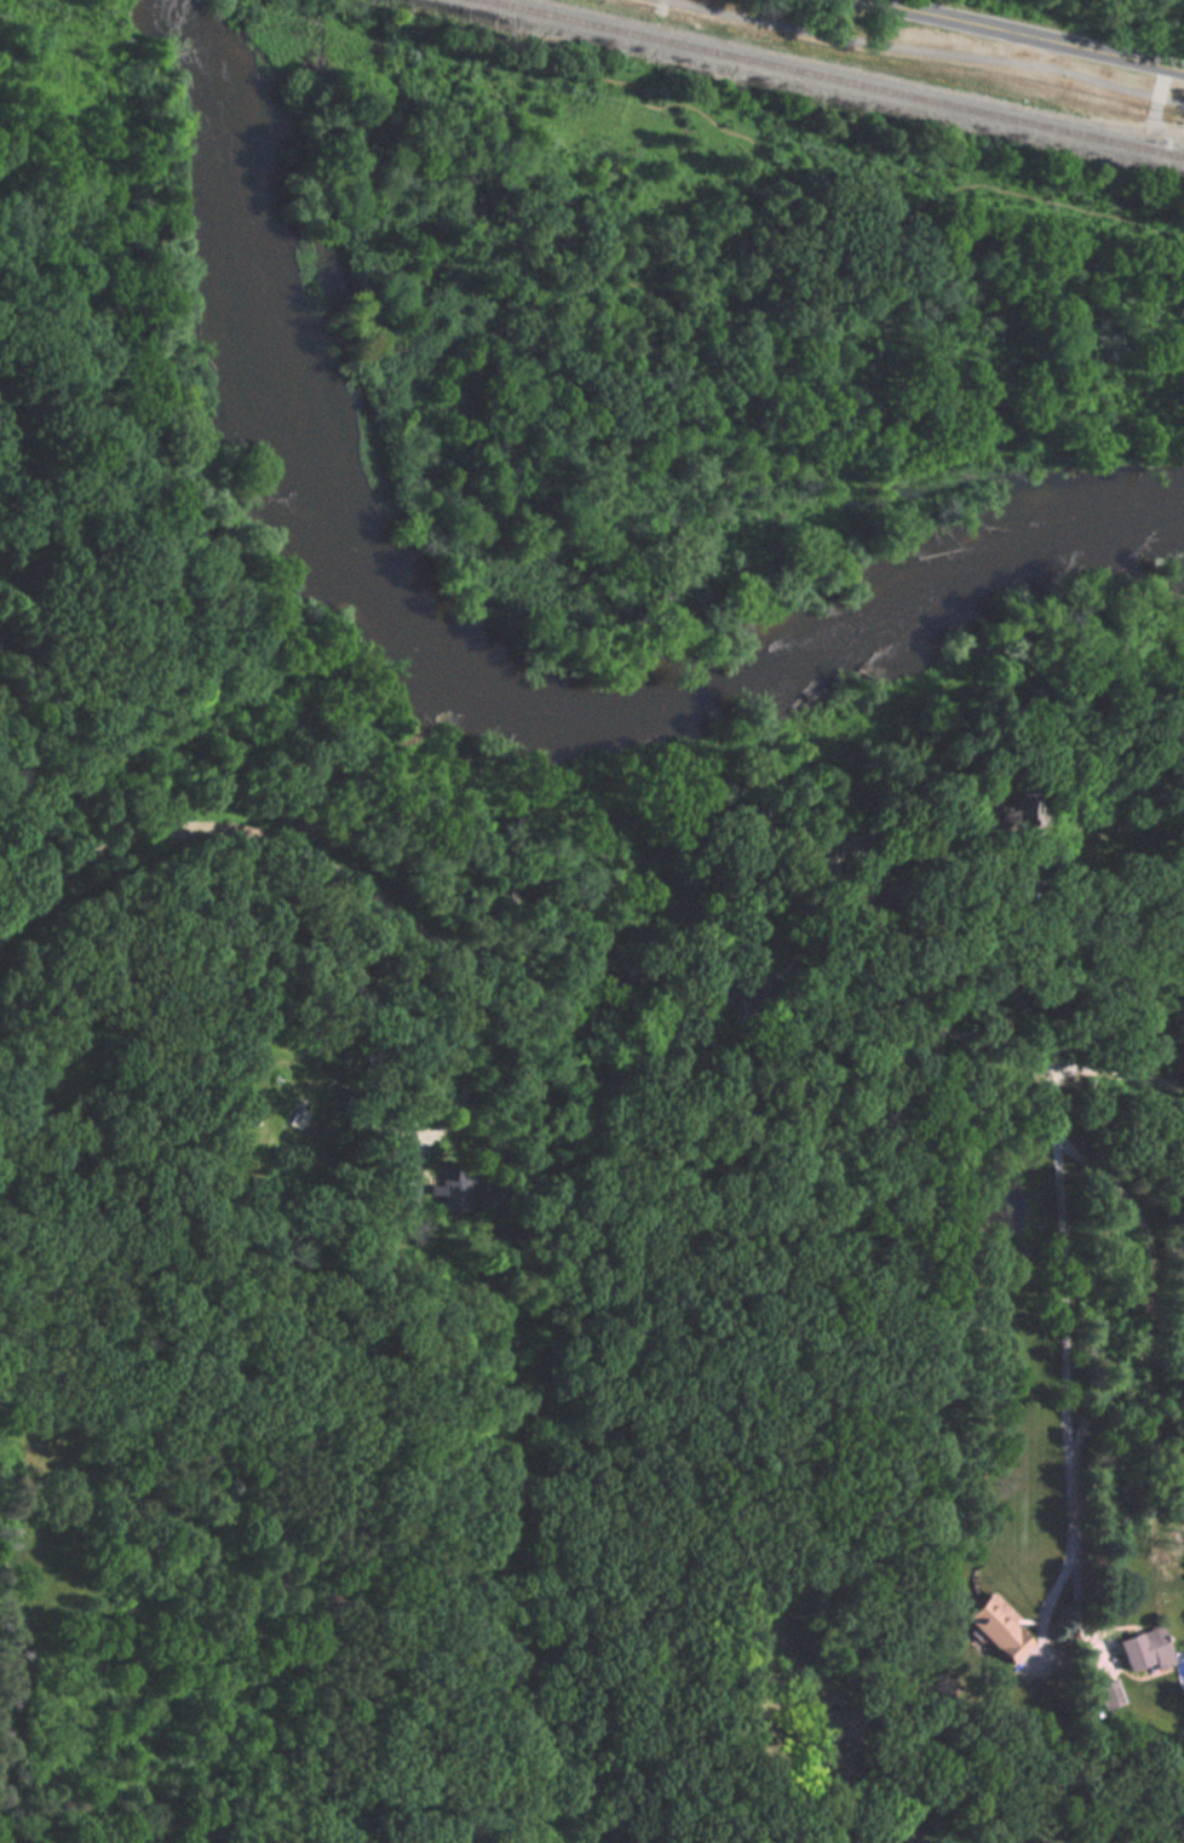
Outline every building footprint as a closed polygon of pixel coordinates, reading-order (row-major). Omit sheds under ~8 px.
[(293,1096),(316,1107),(305,1130),(282,1118),(293,1096)] [(447,1150),(481,1155),(478,1176),(467,1173),(462,1208),(441,1205),(447,1150)] [(1016,1618),(989,1591),(964,1617),(1011,1664),(1030,1643),(1011,1624),(1016,1618)] [(1115,1638),(1127,1672),(1169,1658),(1157,1624),(1115,1638)]
